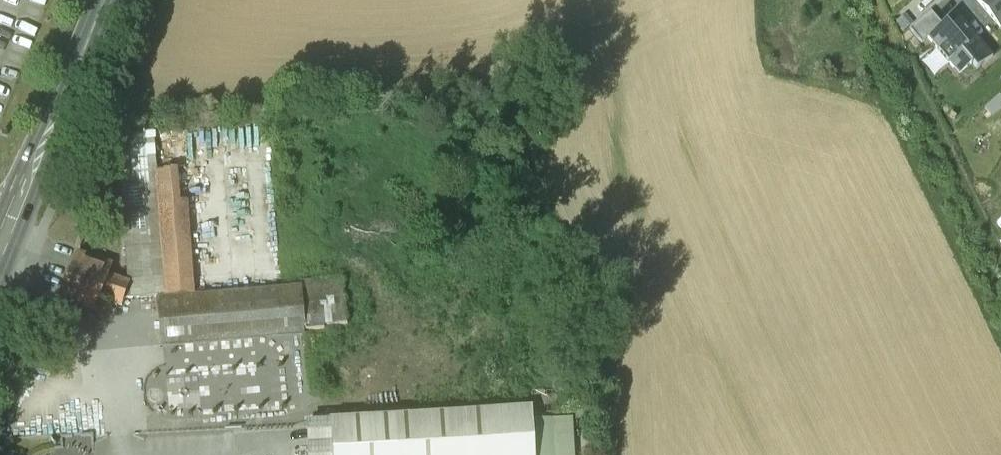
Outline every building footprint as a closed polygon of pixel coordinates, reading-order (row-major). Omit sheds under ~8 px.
[(999,28),(1000,27),(1000,0),(975,0),(999,28)] [(930,12),(909,29),(921,44),(927,39),(941,27),(942,26),(930,12)] [(992,58),(960,20),(945,32),(941,27),(927,39),(938,52),(947,64),(948,63),(959,76),(971,66),(976,71),(992,58)] [(268,117),(242,119),(255,285),(280,283),(268,117)] [(197,135),(205,254),(231,252),(222,133),(197,135)] [(188,134),(152,137),(162,292),(197,290),(188,134)] [(104,248),(111,226),(91,220),(85,242),(104,248)] [(113,264),(78,252),(62,297),(97,309),(101,297),(122,305),(130,282),(109,275),(113,264)] [(303,293),(155,300),(157,344),(306,336),(303,293)] [(428,324),(335,329),(338,404),(432,399),(428,324)] [(332,422),(334,454),(533,454),(531,411),(332,422)] [(62,436),(63,454),(92,454),(91,435),(62,436)]
